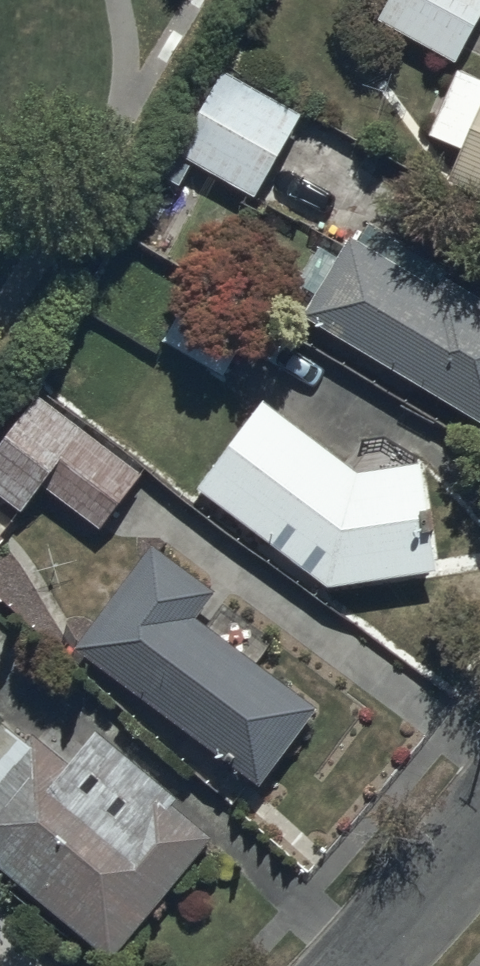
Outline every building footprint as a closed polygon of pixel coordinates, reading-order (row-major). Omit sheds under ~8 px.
[(454,62),(479,15),(479,0),(387,0),(375,21),(454,62)] [(254,199),(257,194),(302,112),(219,66),(171,153),(254,199)] [(457,72),(429,135),(460,149),(445,182),(479,197),(479,82),(457,72)] [(348,237),(301,316),(479,425),(479,300),(441,276),(434,288),(348,237)] [(191,293),(160,341),(223,379),(253,330),(191,293)] [(21,512),(41,487),(97,531),(139,476),(30,392),(0,430),(0,497),(21,512)] [(264,402),(195,488),(326,589),(435,574),(422,464),(357,471),(264,402)] [(11,519),(0,511),(0,533),(11,519)] [(153,548),(74,645),(257,787),(317,710),(195,620),(214,595),(153,548)] [(103,960),(211,838),(173,804),(177,799),(98,730),(81,749),(53,724),(31,749),(0,723),(0,870),(103,960)]
